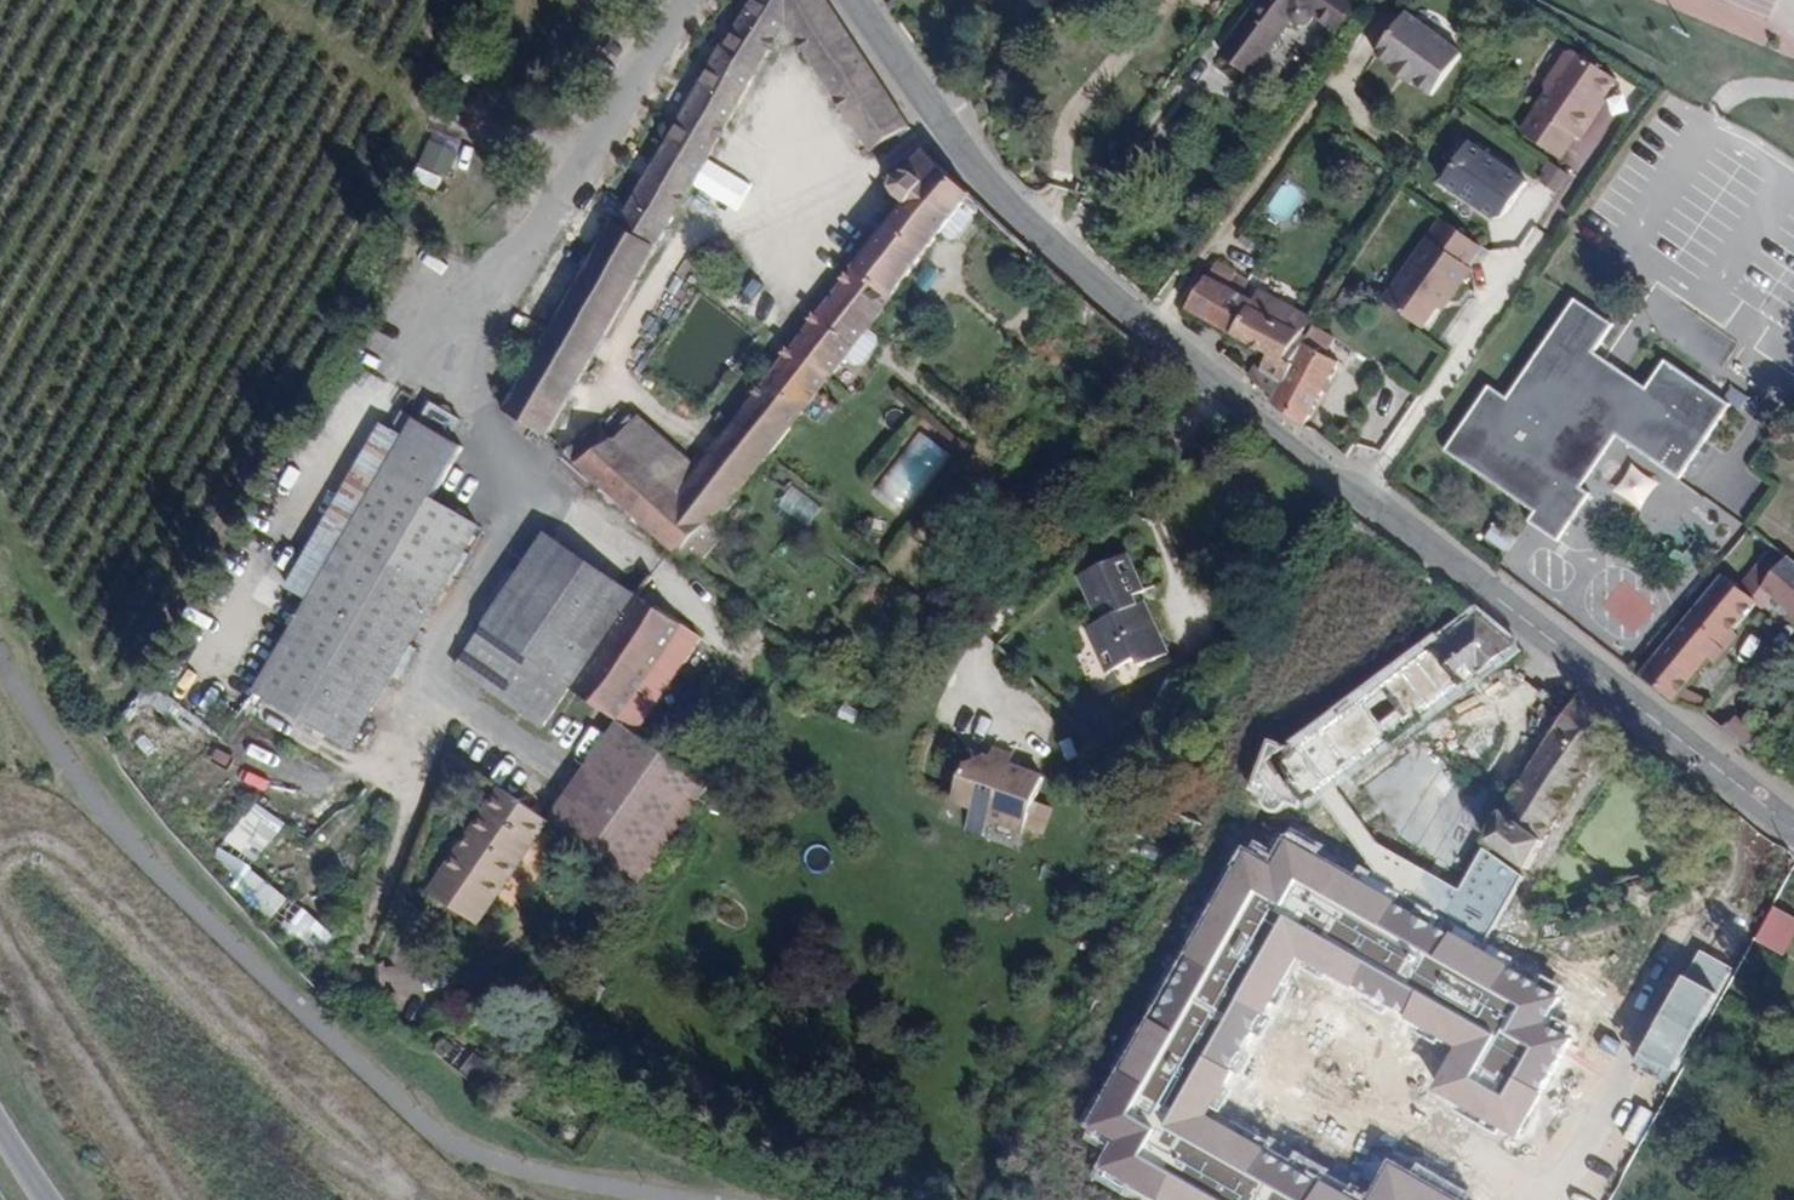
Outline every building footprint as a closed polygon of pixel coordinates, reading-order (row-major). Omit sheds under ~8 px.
[(613,221),(592,259),(564,306),(504,410),(547,435),(786,23),(870,152),(910,127),(826,0),(752,0),(740,20),(725,47),(722,45),(618,224),(613,221)] [(740,20),(752,0),(725,0),(720,9),(740,20)] [(1357,0),(1262,0),(1249,16),(1277,38),(1294,17),(1299,21),(1307,22),(1313,17),(1316,13),(1338,29),(1357,1),(1357,0)] [(1427,56),(1456,14),(1438,0),(1414,0),(1394,28),(1411,41),(1410,44),(1427,56)] [(1456,14),(1427,56),(1430,59),(1431,56),(1448,69),(1477,29),(1456,14)] [(1599,98),(1602,100),(1614,79),(1573,52),(1564,53),(1545,84),(1547,91),(1520,133),(1559,158),(1574,136),(1580,139),(1597,113),(1592,110),(1599,98)] [(1604,101),(1602,100),(1599,98),(1592,110),(1597,113),(1604,101)] [(459,147),(434,133),(418,166),(447,180),(459,147)] [(1460,138),(1431,185),(1496,224),(1525,178),(1460,138)] [(944,229),(971,193),(923,147),(900,175),(898,179),(897,184),(897,191),(900,196),(905,200),(697,468),(638,414),(615,439),(577,465),(695,568),(724,534),(715,526),(848,354),(858,362),(866,360),(881,341),(880,333),(870,325),(944,229)] [(1537,184),(1559,194),(1568,173),(1546,163),(1537,184)] [(1283,184),(1267,209),(1283,219),(1299,194),(1283,184)] [(982,209),(979,200),(971,193),(944,229),(953,236),(962,236),(982,209)] [(1466,264),(1479,246),(1440,218),(1384,301),(1423,328),(1438,305),(1446,293),(1452,297),(1471,268),(1466,264)] [(563,243),(532,291),(564,306),(592,259),(563,243)] [(1309,315),(1262,289),(1253,300),(1207,275),(1186,308),(1269,357),(1260,370),(1280,381),(1306,336),(1300,332),(1309,315)] [(1443,310),(1452,297),(1446,293),(1438,305),(1443,310)] [(1613,323),(1575,298),(1507,395),(1490,384),(1446,449),(1535,511),(1529,521),(1557,539),(1590,492),(1580,486),(1615,433),(1679,477),(1729,404),(1709,390),(1665,361),(1648,387),(1594,351),(1613,323)] [(1313,324),(1306,336),(1280,381),(1272,394),(1269,400),(1304,426),(1306,423),(1340,364),(1323,354),(1334,336),(1313,324)] [(405,435),(309,601),(276,659),(363,728),(480,526),(449,508),(479,455),(404,411),(393,429),(405,435)] [(309,601),(405,435),(393,429),(385,424),(289,590),(309,601)] [(918,429),(870,488),(903,515),(951,456),(918,429)] [(810,526),(822,503),(789,485),(776,508),(810,526)] [(514,648),(570,687),(635,591),(547,531),(482,626),(484,627),(514,648)] [(1442,607),(1438,604),(1446,589),(1424,572),(1419,578),(1388,555),(1337,534),(1320,554),(1328,561),(1313,597),(1296,585),(1244,649),(1292,669),(1301,648),(1316,654),(1317,654),(1364,673),(1378,642),(1416,650),(1416,652),(1420,658),(1448,638),(1425,628),(1427,625),(1432,628),(1437,627),(1441,625),(1445,621),(1446,614),(1445,611),(1442,607)] [(1764,588),(1789,557),(1775,546),(1741,588),(1755,600),(1764,588)] [(1142,668),(1158,660),(1151,646),(1148,639),(1159,633),(1143,601),(1138,604),(1134,595),(1145,590),(1127,553),(1079,577),(1084,589),(1096,613),(1107,608),(1114,605),(1118,613),(1115,615),(1088,628),(1110,674),(1138,660),(1142,668)] [(1789,557),(1764,588),(1775,597),(1793,614),(1793,561),(1789,557)] [(1684,708),(1711,712),(1711,701),(1692,686),(1712,660),(1719,665),(1743,635),(1736,629),(1758,602),(1755,600),(1741,588),(1723,574),(1641,675),(1684,708)] [(1766,608),(1775,597),(1764,588),(1755,600),(1758,602),(1766,608)] [(635,591),(570,687),(621,721),(629,728),(636,732),(701,636),(635,591)] [(1307,799),(1516,645),(1479,615),(1448,638),(1420,658),(1298,749),(1267,744),(1250,797),(1264,800),(1265,806),(1267,811),(1273,814),(1279,815),(1286,812),(1289,807),(1290,804),(1304,807),(1307,799)] [(457,668),(487,689),(514,648),(484,627),(457,668)] [(1148,639),(1151,646),(1158,660),(1164,657),(1170,654),(1159,633),(1148,639)] [(542,728),(570,687),(514,648),(487,689),(542,728)] [(351,748),(363,728),(276,659),(256,693),(351,748)] [(1584,693),(1488,840),(1525,867),(1621,720),(1584,693)] [(1732,716),(1721,731),(1744,747),(1755,732),(1732,716)] [(621,721),(550,824),(559,831),(629,728),(621,721)] [(643,889),(715,785),(636,732),(629,728),(559,831),(643,889)] [(966,768),(951,804),(969,812),(961,833),(979,840),(987,819),(1021,833),(1041,785),(1007,771),(1015,750),(998,743),(989,763),(983,761),(966,768)] [(550,824),(503,792),(432,894),(480,927),(550,824)] [(251,871),(290,826),(258,804),(212,857),(224,872),(262,914),(314,972),(337,936),(251,871)] [(1288,840),(1275,865),(1245,848),(1088,1127),(1116,1142),(1100,1170),(1155,1199),(1345,1199),(1201,1119),(1296,951),(1468,1047),(1442,1093),(1520,1136),(1577,1036),(1552,1022),(1567,996),(1288,840)] [(1396,1169),(1378,1199),(1452,1199),(1396,1169)]
